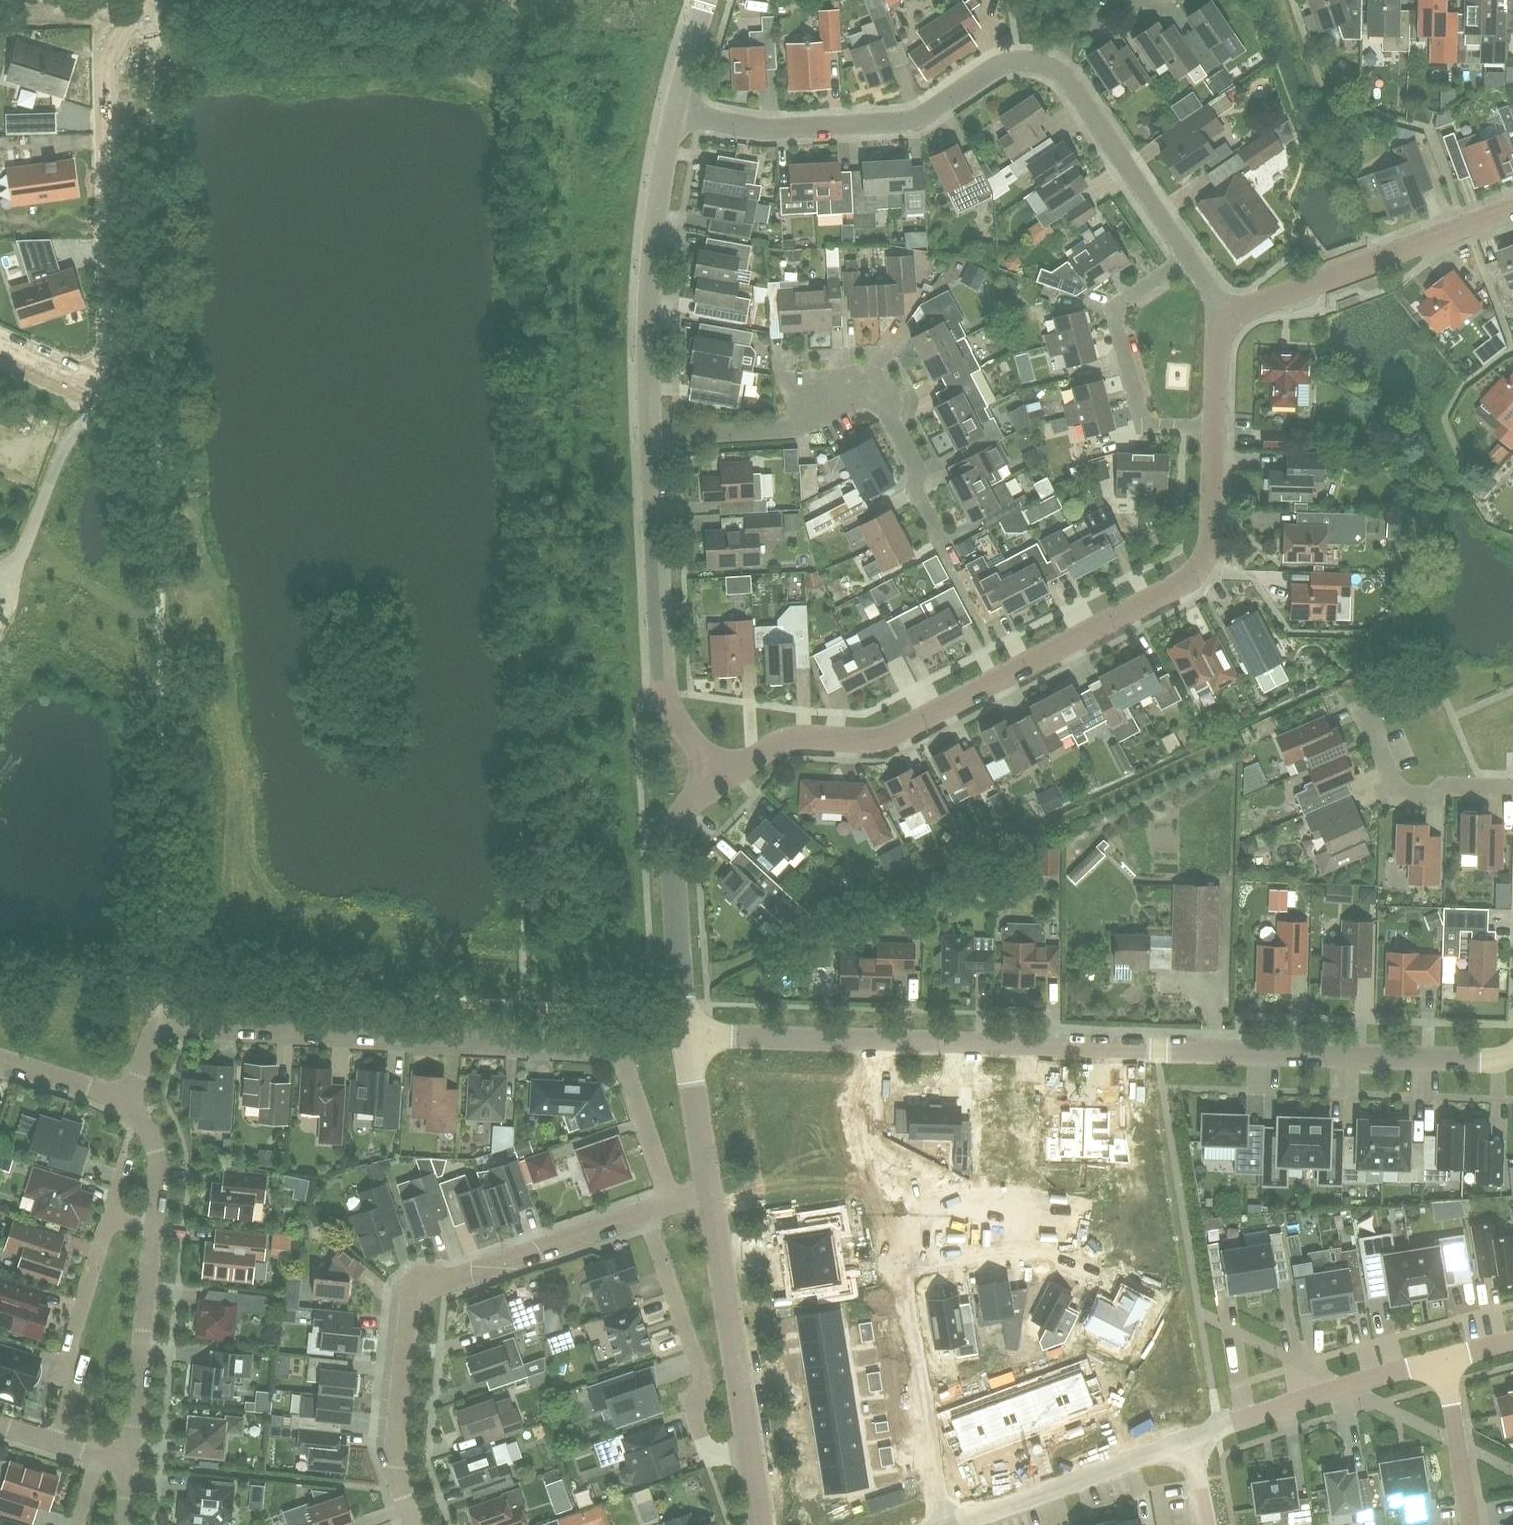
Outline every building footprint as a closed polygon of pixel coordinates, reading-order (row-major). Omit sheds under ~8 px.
[(968,12),(980,4),(977,0),(968,0),(962,4),(919,34),(926,45),(910,56),(925,79),(974,45),(967,35),(978,27),(968,12)] [(1313,13),(1313,15),(1319,31),(1337,25),(1342,40),(1361,40),(1362,0),(1309,0),(1313,13)] [(1397,11),(1397,0),(1369,0),(1368,35),(1382,35),(1381,51),(1408,52),(1409,36),(1396,36),(1397,11)] [(1445,13),(1445,0),(1417,0),(1417,36),(1430,36),(1429,62),(1456,63),(1457,14),(1451,14),(1445,13)] [(1494,6),(1494,0),(1466,0),(1465,33),(1482,33),(1481,62),(1504,63),(1505,29),(1506,3),(1505,3),(1505,6),(1494,6)] [(790,91),(827,89),(825,53),(832,52),(839,52),(836,1),(831,1),(831,10),(818,11),(820,42),(787,43),(790,91)] [(1188,32),(1183,36),(1207,71),(1229,56),(1219,42),(1230,34),(1209,3),(1187,19),(1194,29),(1188,32)] [(1307,31),(1318,28),(1313,15),(1313,13),(1302,16),(1307,31)] [(766,87),(765,70),(764,42),(769,42),(774,42),(773,16),(761,16),(762,31),(748,32),(749,48),(731,49),(733,89),(766,87)] [(894,77),(891,68),(884,48),(897,44),(887,17),(873,22),(862,26),(869,45),(851,51),(857,67),(862,65),(869,85),(881,81),(881,82),(894,77)] [(1198,64),(1180,38),(1182,36),(1173,24),(1168,27),(1162,31),(1157,24),(1133,40),(1153,70),(1165,62),(1176,78),(1187,71),(1195,83),(1207,75),(1199,63),(1198,64)] [(1125,66),(1115,52),(1108,42),(1085,58),(1108,91),(1123,80),(1132,92),(1149,80),(1135,60),(1125,66)] [(20,52),(9,87),(57,101),(67,67),(20,52)] [(1043,131),(1039,124),(1047,119),(1032,97),(1001,118),(1010,132),(998,140),(1011,159),(1030,146),(1047,136),(1043,131)] [(1497,181),(1512,175),(1512,152),(1509,141),(1512,140),(1512,119),(1509,107),(1508,105),(1497,109),(1502,121),(1503,124),(1502,124),(1506,133),(1482,142),(1497,181)] [(1182,122),(1183,122),(1162,136),(1166,142),(1170,148),(1160,155),(1177,180),(1214,156),(1204,142),(1222,130),(1206,106),(1196,113),(1195,113),(1182,122)] [(1432,112),(1415,107),(1411,121),(1428,125),(1432,112)] [(24,134),(56,133),(56,114),(23,115),(24,134)] [(1283,148),(1271,131),(1240,153),(1252,169),(1283,148)] [(1474,190),(1497,181),(1482,142),(1479,132),(1456,141),(1453,132),(1442,136),(1452,162),(1462,159),(1474,190)] [(1041,187),(1072,167),(1077,163),(1063,143),(1039,159),(1036,155),(1033,149),(1008,166),(1016,179),(1029,170),(1041,187)] [(1423,204),(1419,193),(1434,188),(1428,170),(1425,171),(1414,143),(1394,151),(1400,166),(1374,176),(1390,217),(1423,204)] [(938,150),(939,154),(931,158),(948,192),(957,187),(966,205),(992,192),(980,167),(979,165),(973,168),(967,172),(954,146),(951,148),(949,145),(938,150)] [(735,158),(735,160),(734,166),(733,172),(707,167),(706,170),(702,170),(699,187),(703,187),(702,192),(744,200),(745,197),(747,184),(754,185),(758,163),(735,158)] [(889,208),(901,207),(901,213),(924,211),(922,165),(917,166),(911,166),(910,160),(886,161),(889,208)] [(72,161),(15,169),(20,203),(77,196),(72,161)] [(852,191),(853,214),(853,215),(876,214),(876,209),(889,208),(886,161),(862,163),(863,188),(857,189),(852,189),(852,191)] [(853,214),(852,191),(846,191),(840,191),(838,163),(814,165),(817,212),(817,215),(830,215),(853,214)] [(817,212),(814,165),(790,166),(791,191),(785,191),(779,191),(780,214),(805,213),(817,212)] [(1072,167),(1041,187),(1035,191),(1046,208),(1035,215),(1044,229),(1067,213),(1064,208),(1061,203),(1085,187),(1072,167)] [(1197,204),(1237,257),(1278,226),(1238,173),(1197,204)] [(726,228),(725,233),(750,238),(752,224),(753,225),(758,200),(745,197),(744,200),(702,192),(706,193),(705,199),(702,198),(699,214),(701,214),(701,217),(727,222),(726,228)] [(1066,215),(1075,228),(1076,227),(1084,222),(1094,215),(1089,207),(1085,202),(1066,215)] [(1079,234),(1088,247),(1109,278),(1128,265),(1107,234),(1096,241),(1088,229),(1079,234)] [(833,238),(820,238),(820,260),(833,260),(833,238)] [(694,275),(734,283),(734,282),(732,281),(734,270),(745,272),(750,246),(727,242),(726,250),(725,257),(698,252),(694,275)] [(1089,291),(1109,278),(1088,247),(1050,273),(1041,270),(1036,282),(1076,296),(1081,292),(1087,289),(1089,291)] [(1498,253),(1507,276),(1500,279),(1492,282),(1505,316),(1512,313),(1512,304),(1512,302),(1512,248),(1498,253)] [(903,315),(902,293),(914,292),(913,256),(887,257),(888,285),(876,285),(877,316),(903,315)] [(846,260),(846,272),(844,272),(845,296),(850,295),(851,317),(877,316),(876,285),(857,286),(856,271),(858,271),(857,259),(846,260)] [(35,283),(12,290),(23,325),(31,322),(45,318),(84,305),(73,271),(61,274),(51,278),(49,272),(52,271),(50,262),(30,269),(35,283)] [(803,280),(804,289),(806,330),(831,329),(831,316),(836,316),(841,316),(838,268),(827,268),(828,287),(809,289),(808,280),(803,280)] [(1452,273),(1428,293),(1433,299),(1420,309),(1437,332),(1450,322),(1455,328),(1480,309),(1452,273)] [(750,299),(732,296),(734,283),(694,275),(694,276),(697,277),(693,302),(718,306),(717,312),(716,318),(746,323),(750,299)] [(781,332),(806,330),(804,289),(803,280),(778,281),(779,282),(767,283),(769,321),(775,320),(780,320),(781,332)] [(955,302),(954,302),(948,290),(920,305),(913,315),(916,320),(922,332),(911,338),(922,358),(966,335),(958,321),(963,319),(955,302)] [(1048,344),(1091,333),(1084,308),(1055,316),(1058,330),(1046,333),(1048,344)] [(739,370),(742,357),(744,346),(750,347),(753,333),(722,327),(720,335),(719,342),(693,337),(693,339),(689,338),(686,353),(690,354),(688,362),(731,370),(739,371),(739,370)] [(1091,333),(1048,344),(1051,355),(1064,351),(1067,365),(1097,357),(1091,333)] [(970,374),(980,369),(964,337),(966,336),(966,335),(922,358),(933,380),(956,368),(959,373),(962,379),(970,374)] [(1309,358),(1299,357),(1299,352),(1272,351),(1272,356),(1260,356),(1259,380),(1271,380),(1271,404),(1294,405),(1307,405),(1308,381),(1309,358)] [(712,397),(711,403),(737,408),(744,371),(739,370),(739,371),(731,370),(688,362),(688,363),(691,363),(687,386),(713,391),(712,397)] [(945,428),(987,406),(970,374),(962,379),(951,384),(957,395),(934,407),(945,428)] [(1066,414),(1109,403),(1102,378),(1072,386),(1076,401),(1064,404),(1066,414)] [(1508,383),(1504,379),(1483,402),(1505,422),(1495,433),(1512,449),(1512,448),(1512,378),(1508,383)] [(1066,414),(1069,425),(1081,422),(1085,435),(1115,428),(1109,403),(1066,414)] [(982,443),(984,448),(997,442),(1004,438),(987,406),(945,428),(956,449),(979,437),(982,443)] [(1262,449),(1284,449),(1285,432),(1263,431),(1262,440),(1262,449)] [(851,477),(883,461),(871,438),(825,462),(830,473),(845,465),(851,477)] [(950,480),(951,482),(947,485),(955,501),(959,499),(961,501),(1003,479),(997,469),(1008,463),(997,442),(984,448),(955,464),(958,469),(961,474),(950,480)] [(799,472),(798,465),(797,465),(797,449),(782,450),(784,473),(799,472)] [(1323,481),(1324,453),(1286,451),(1286,462),(1286,471),(1269,471),(1268,499),(1311,501),(1312,480),(1323,481)] [(1141,485),(1143,454),(1117,453),(1116,497),(1127,497),(1127,485),(1141,485)] [(1143,454),(1141,485),(1156,486),(1155,498),(1167,499),(1169,455),(1143,454)] [(849,508),(863,500),(895,484),(883,461),(851,477),(857,488),(843,496),(846,501),(849,508)] [(734,513),(754,512),(766,512),(766,499),(762,499),(761,473),(752,473),(752,464),(722,465),(723,479),(704,480),(705,501),(721,500),(733,500),(734,513)] [(801,501),(817,492),(815,464),(798,465),(799,472),(801,501)] [(1019,497),(1014,500),(1003,479),(961,501),(972,523),(995,511),(998,516),(1001,521),(1025,509),(1019,497)] [(1072,524),(1079,539),(1094,567),(1115,556),(1111,549),(1118,545),(1124,542),(1099,495),(1093,498),(1099,510),(1072,524)] [(839,524),(831,509),(806,522),(810,539),(839,524)] [(872,548),(902,532),(890,509),(844,533),(850,545),(866,536),(872,548)] [(1317,528),(1296,527),(1285,527),(1284,560),(1323,561),(1324,539),(1345,539),(1346,514),(1318,513),(1317,521),(1317,528)] [(744,517),(744,530),(723,531),(707,532),(708,564),(759,562),(758,538),(781,537),(780,515),(744,517)] [(1079,539),(1072,524),(1040,541),(1058,576),(1064,573),(1069,570),(1073,578),(1094,567),(1079,539)] [(902,532),(872,548),(878,559),(862,567),(869,579),(914,555),(902,532)] [(1043,599),(1044,594),(1049,592),(1037,569),(1041,566),(1046,564),(1036,543),(1005,560),(1029,606),(1043,599)] [(1005,560),(994,565),(987,553),(964,565),(990,613),(996,609),(1002,606),(1006,614),(1009,612),(1014,614),(1029,606),(1005,560)] [(805,573),(806,589),(822,583),(817,572),(805,573)] [(1348,597),(1349,575),(1310,573),(1310,578),(1310,587),(1292,586),(1292,602),(1296,602),(1296,617),(1334,619),(1334,596),(1348,597)] [(857,585),(847,592),(856,605),(866,598),(857,585)] [(942,647),(944,646),(945,650),(962,641),(960,638),(963,636),(953,617),(959,614),(965,611),(953,587),(919,605),(942,647)] [(920,658),(942,647),(919,605),(886,623),(896,642),(903,639),(909,636),(920,658)] [(808,651),(806,624),(805,607),(791,608),(779,621),(779,626),(780,646),(766,647),(767,682),(794,681),(793,669),(793,651),(808,651)] [(1279,663),(1282,661),(1256,611),(1225,627),(1251,678),(1254,676),(1262,691),(1287,678),(1279,663)] [(755,664),(752,645),(751,620),(724,622),(725,634),(711,635),(713,674),(741,672),(741,665),(748,664),(755,664)] [(853,654),(867,682),(888,671),(876,648),(882,646),(887,643),(877,623),(856,633),(864,648),(853,654)] [(1216,636),(1201,644),(1197,635),(1168,650),(1187,688),(1189,687),(1205,678),(1212,692),(1237,679),(1223,652),(1216,636)] [(867,682),(853,654),(845,639),(813,655),(823,676),(829,673),(834,670),(846,693),(867,682)] [(1120,667),(1137,699),(1148,694),(1151,700),(1154,698),(1161,711),(1181,700),(1167,674),(1162,677),(1155,680),(1143,655),(1120,667)] [(1137,699),(1120,667),(1098,678),(1110,700),(1104,703),(1098,706),(1105,721),(1110,729),(1132,717),(1126,705),(1137,699)] [(1072,685),(1068,687),(1063,685),(1049,693),(1064,723),(1071,735),(1081,729),(1083,732),(1105,721),(1098,706),(1097,705),(1092,708),(1085,711),(1072,685)] [(1053,728),(1064,723),(1049,693),(1035,700),(1033,705),(1030,707),(1033,712),(1026,716),(1019,720),(1038,756),(1039,756),(1061,744),(1053,728)] [(1327,723),(1324,716),(1306,724),(1276,737),(1286,760),(1297,755),(1299,759),(1307,756),(1312,767),(1308,769),(1346,753),(1336,729),(1330,731),(1327,723)] [(1041,759),(1039,756),(1038,756),(1019,720),(1014,723),(1008,726),(1005,720),(981,732),(995,760),(1006,755),(1015,772),(1041,759)] [(1131,767),(1118,742),(1108,747),(1121,772),(1131,767)] [(965,784),(971,795),(991,784),(980,763),(969,768),(960,752),(957,745),(932,758),(949,792),(965,784)] [(1346,753),(1308,769),(1313,781),(1303,785),(1305,789),(1294,794),(1303,815),(1332,802),(1330,796),(1327,789),(1353,778),(1343,755),(1346,753)] [(1232,759),(1239,780),(1254,775),(1247,754),(1232,759)] [(947,812),(934,787),(928,769),(920,773),(913,776),(910,770),(885,783),(910,832),(947,812)] [(1045,780),(1031,788),(1038,800),(1052,792),(1045,780)] [(863,825),(874,846),(889,838),(863,786),(845,785),(802,783),(801,810),(845,812),(854,830),(863,825)] [(1349,799),(1333,806),(1307,818),(1315,837),(1322,834),(1328,849),(1314,855),(1322,873),(1367,853),(1362,840),(1367,838),(1355,812),(1352,805),(1349,799)] [(745,839),(760,853),(755,859),(770,872),(775,866),(775,867),(786,856),(790,860),(810,839),(780,811),(775,817),(769,823),(764,819),(745,839)] [(1501,868),(1502,843),(1503,825),(1495,825),(1488,824),(1488,815),(1462,814),(1461,852),(1479,852),(1479,867),(1501,868)] [(1441,856),(1442,836),(1435,836),(1425,835),(1426,825),(1398,824),(1397,862),(1410,862),(1409,883),(1438,884),(1439,856),(1441,856)] [(1104,839),(1096,846),(1097,847),(1067,875),(1075,884),(1106,855),(1101,851),(1108,844),(1104,839)] [(1037,875),(1058,875),(1059,848),(1038,847),(1037,875)] [(810,916),(789,898),(754,864),(749,870),(743,876),(733,866),(718,882),(730,893),(725,897),(744,914),(757,901),(787,928),(810,916)] [(1319,894),(1344,892),(1343,880),(1319,882),(1319,894)] [(1115,962),(1115,979),(1130,979),(1131,968),(1147,968),(1148,963),(1164,964),(1172,964),(1172,969),(1217,970),(1219,886),(1174,884),(1172,949),(1148,948),(1148,936),(1115,935),(1115,962)] [(1269,889),(1268,911),(1287,911),(1287,903),(1295,903),(1295,900),(1297,900),(1297,895),(1295,895),(1295,891),(1287,891),(1287,890),(1269,889)] [(1443,923),(1442,939),(1443,939),(1443,931),(1488,932),(1488,919),(1489,909),(1444,908),(1443,924),(1443,923)] [(1019,943),(1005,943),(1004,984),(1032,985),(1033,973),(1057,974),(1058,948),(1045,948),(1045,929),(1039,922),(1025,922),(1019,928),(1019,943)] [(1305,949),(1306,923),(1279,922),(1278,947),(1259,947),(1258,990),(1289,991),(1289,974),(1298,975),(1307,975),(1305,949)] [(1370,948),(1371,923),(1344,922),(1343,946),(1325,946),(1324,992),(1354,993),(1354,978),(1362,978),(1372,978),(1370,948)] [(944,937),(943,951),(940,951),(935,956),(935,962),(940,968),(943,968),(943,983),(971,983),(971,969),(984,970),(992,970),(993,952),(992,952),(992,940),(972,939),(972,937),(944,937)] [(1457,997),(1496,999),(1496,974),(1493,974),(1495,942),(1471,941),(1470,973),(1458,973),(1457,997)] [(842,957),(841,969),(839,969),(837,970),(837,979),(838,981),(841,981),(841,989),(889,991),(889,970),(906,971),(912,971),(913,945),(878,944),(877,959),(842,957)] [(1431,982),(1437,983),(1438,957),(1416,956),(1416,954),(1388,953),(1387,994),(1415,995),(1415,982),(1431,982)] [(247,1064),(244,1104),(262,1105),(261,1122),(285,1123),(288,1083),(281,1083),(275,1083),(276,1065),(247,1064)] [(203,1080),(185,1079),(184,1105),(193,1105),(192,1115),(201,1115),(200,1127),(228,1129),(232,1067),(225,1066),(204,1065),(203,1080)] [(338,1084),(330,1083),(331,1069),(303,1067),(302,1071),(301,1071),(300,1084),(302,1084),(300,1111),(322,1112),(320,1141),(340,1142),(343,1099),(345,1100),(346,1084),(338,1084)] [(397,1127),(399,1100),(402,1100),(402,1083),(394,1083),(386,1082),(386,1072),(359,1070),(357,1111),(372,1112),(371,1126),(397,1127)] [(451,1087),(443,1087),(443,1077),(430,1076),(431,1073),(413,1072),(412,1090),(415,1090),(414,1116),(428,1116),(427,1130),(453,1131),(455,1106),(458,1106),(459,1088),(451,1087)] [(471,1077),(468,1117),(502,1119),(504,1079),(498,1078),(496,1076),(480,1075),(477,1077),(471,1077)] [(533,1080),(531,1111),(576,1114),(581,1128),(611,1117),(599,1084),(584,1083),(584,1079),(566,1078),(566,1082),(546,1081),(533,1080)] [(971,1128),(970,1156),(984,1156),(984,1152),(1008,1153),(1010,1109),(1002,1109),(1002,1105),(988,1104),(988,1108),(984,1108),(983,1117),(983,1126),(971,1125),(971,1128)] [(1010,1109),(1008,1153),(1033,1153),(1033,1158),(1046,1158),(1047,1137),(1047,1128),(1035,1127),(1035,1119),(1036,1110),(1032,1109),(1032,1105),(1018,1105),(1018,1109),(1010,1109)] [(911,1133),(911,1136),(956,1138),(955,1154),(955,1155),(970,1156),(971,1128),(958,1127),(958,1107),(912,1106),(912,1109),(911,1133)] [(1046,1158),(1046,1161),(1061,1161),(1061,1157),(1084,1158),(1086,1107),(1069,1107),(1069,1111),(1061,1110),(1061,1121),(1060,1137),(1047,1137),(1046,1158)] [(1086,1107),(1084,1158),(1107,1159),(1107,1163),(1130,1163),(1126,1139),(1109,1138),(1109,1122),(1110,1112),(1102,1112),(1102,1108),(1086,1107)] [(1262,1174),(1262,1184),(1284,1185),(1285,1165),(1302,1166),(1304,1117),(1296,1117),(1296,1113),(1281,1113),(1281,1117),(1278,1116),(1277,1129),(1270,1129),(1263,1128),(1263,1146),(1262,1174)] [(1234,1173),(1262,1174),(1263,1146),(1255,1146),(1255,1138),(1245,1138),(1245,1124),(1246,1116),(1203,1114),(1202,1143),(1204,1143),(1235,1144),(1235,1160),(1234,1173)] [(1304,1117),(1302,1166),(1318,1166),(1317,1186),(1342,1187),(1342,1181),(1343,1156),(1344,1131),(1337,1131),(1330,1130),(1330,1118),(1327,1118),(1327,1114),(1312,1114),(1312,1118),(1304,1117)] [(40,1116),(31,1147),(51,1153),(48,1163),(80,1173),(82,1166),(85,1157),(72,1153),(81,1125),(63,1119),(61,1123),(40,1116)] [(1343,1156),(1342,1181),(1366,1182),(1366,1167),(1382,1168),(1384,1120),(1374,1120),(1375,1116),(1360,1116),(1360,1120),(1358,1120),(1357,1157),(1351,1157),(1343,1156)] [(1384,1120),(1382,1168),(1398,1168),(1398,1181),(1421,1181),(1422,1155),(1416,1155),(1409,1155),(1409,1142),(1410,1121),(1407,1121),(1407,1117),(1393,1116),(1393,1121),(1384,1120)] [(1422,1155),(1421,1181),(1447,1182),(1448,1169),(1464,1169),(1465,1124),(1463,1124),(1454,1124),(1455,1120),(1442,1119),(1442,1123),(1438,1123),(1437,1154),(1430,1154),(1422,1154),(1422,1155)] [(1463,1123),(1463,1124),(1465,1124),(1464,1169),(1480,1170),(1480,1183),(1502,1183),(1503,1140),(1497,1140),(1490,1140),(1490,1124),(1486,1124),(1486,1120),(1473,1119),(1473,1123),(1463,1123)] [(492,1153),(513,1146),(514,1127),(508,1127),(494,1126),(492,1153)] [(771,1163),(768,1164),(770,1176),(773,1176),(777,1199),(781,1198),(803,1195),(807,1219),(829,1215),(825,1190),(810,1193),(806,1164),(801,1135),(767,1140),(771,1163)] [(617,1136),(576,1151),(590,1192),(632,1178),(617,1136)] [(548,1151),(526,1159),(534,1182),(556,1174),(550,1156),(548,1151)] [(9,1171),(13,1157),(0,1153),(0,1168),(9,1171)] [(954,1154),(954,1167),(970,1175),(970,1156),(955,1155),(955,1154),(954,1154)] [(494,1186),(482,1190),(494,1222),(495,1225),(519,1217),(517,1211),(522,1209),(529,1207),(513,1162),(488,1170),(494,1186)] [(39,1200),(35,1213),(49,1217),(50,1220),(58,1222),(60,1221),(74,1225),(77,1215),(84,1217),(90,1195),(76,1191),(78,1183),(35,1170),(27,1197),(39,1200)] [(211,1201),(210,1213),(235,1216),(237,1218),(252,1220),(254,1200),(263,1201),(266,1175),(225,1171),(223,1184),(213,1183),(213,1186),(210,1188),(209,1198),(211,1201)] [(421,1177),(410,1181),(415,1196),(403,1200),(402,1200),(415,1238),(439,1230),(435,1218),(441,1216),(446,1215),(432,1173),(421,1177)] [(482,1190),(481,1186),(470,1190),(465,1174),(439,1183),(453,1224),(460,1222),(466,1220),(470,1230),(494,1222),(482,1190)] [(353,1233),(359,1231),(367,1255),(392,1246),(389,1237),(395,1234),(402,1232),(385,1184),(360,1193),(366,1211),(347,1217),(353,1233)] [(785,1240),(781,1240),(784,1256),(788,1255),(789,1263),(834,1255),(831,1231),(842,1229),(840,1214),(804,1220),(807,1233),(795,1235),(785,1237),(785,1240)] [(23,1254),(18,1269),(57,1281),(61,1269),(65,1269),(68,1259),(65,1256),(66,1253),(59,1250),(61,1243),(63,1237),(15,1221),(6,1248),(23,1254)] [(1497,1222),(1471,1226),(1479,1277),(1486,1276),(1492,1275),(1494,1286),(1512,1283),(1512,1235),(1499,1237),(1497,1222)] [(207,1243),(204,1275),(253,1280),(256,1257),(263,1258),(265,1235),(216,1230),(216,1236),(215,1244),(207,1243)] [(1270,1242),(1244,1246),(1251,1290),(1278,1285),(1275,1263),(1281,1262),(1286,1261),(1282,1232),(1268,1234),(1270,1242)] [(1462,1272),(1469,1271),(1464,1238),(1435,1242),(1436,1250),(1411,1254),(1418,1299),(1428,1297),(1429,1300),(1445,1297),(1444,1290),(1444,1288),(1455,1286),(1453,1273),(1462,1272)] [(1227,1294),(1251,1290),(1244,1246),(1220,1250),(1219,1242),(1207,1244),(1212,1277),(1218,1276),(1224,1275),(1227,1294)] [(1393,1249),(1390,1249),(1364,1253),(1362,1242),(1360,1242),(1367,1280),(1377,1279),(1387,1277),(1390,1296),(1392,1306),(1408,1303),(1408,1300),(1418,1299),(1411,1254),(1394,1257),(1393,1249)] [(324,1273),(320,1276),(314,1276),(312,1296),(348,1299),(350,1279),(347,1279),(348,1272),(353,1267),(357,1263),(358,1264),(359,1263),(341,1247),(331,1258),(333,1259),(331,1264),(328,1269),(324,1273)] [(1325,1265),(1334,1317),(1348,1315),(1347,1311),(1354,1309),(1353,1302),(1350,1286),(1356,1285),(1362,1284),(1356,1249),(1341,1251),(1343,1263),(1325,1265)] [(602,1262),(585,1268),(594,1294),(597,1293),(603,1311),(630,1302),(627,1293),(624,1284),(637,1279),(628,1253),(615,1257),(614,1254),(601,1259),(602,1262)] [(790,1270),(786,1270),(789,1286),(793,1286),(793,1288),(803,1287),(815,1285),(817,1299),(853,1293),(850,1278),(838,1280),(834,1255),(789,1263),(790,1270)] [(1308,1293),(1311,1312),(1312,1316),(1319,1315),(1320,1319),(1334,1317),(1325,1265),(1311,1268),(1309,1258),(1308,1258),(1291,1261),(1296,1295),(1302,1294),(1308,1293)] [(2,1308),(0,1313),(0,1324),(12,1328),(11,1330),(21,1334),(22,1331),(40,1336),(43,1326),(46,1324),(49,1315),(47,1311),(48,1308),(37,1305),(39,1298),(42,1292),(0,1278),(0,1307),(2,1308)] [(982,1302),(976,1303),(979,1326),(1002,1322),(1006,1348),(1011,1349),(1017,1350),(1027,1287),(1008,1291),(1007,1281),(979,1285),(982,1302)] [(1050,1285),(1032,1320),(1046,1327),(1039,1341),(1042,1350),(1065,1342),(1078,1315),(1065,1308),(1066,1305),(1071,1296),(1050,1285)] [(1099,1300),(1086,1327),(1104,1336),(1102,1340),(1118,1348),(1120,1344),(1124,1346),(1131,1331),(1137,1333),(1143,1322),(1140,1320),(1149,1302),(1124,1290),(1115,1308),(1099,1300)] [(201,1301),(197,1335),(234,1339),(236,1324),(237,1323),(240,1319),(241,1315),(241,1311),(265,1314),(267,1296),(224,1291),(224,1297),(223,1303),(201,1301)] [(521,1309),(505,1302),(502,1295),(468,1307),(472,1319),(470,1320),(469,1322),(468,1324),(467,1326),(468,1328),(469,1329),(470,1331),(472,1332),(474,1332),(476,1332),(505,1322),(507,1327),(509,1333),(544,1321),(543,1301),(521,1309)] [(956,1297),(929,1301),(936,1347),(954,1344),(956,1357),(978,1353),(973,1322),(961,1324),(958,1305),(956,1297)] [(313,1333),(309,1332),(307,1353),(334,1356),(335,1349),(357,1351),(359,1328),(351,1327),(352,1320),(352,1314),(315,1310),(313,1333)] [(839,1310),(798,1316),(802,1342),(843,1335),(839,1310)] [(639,1313),(604,1325),(618,1363),(652,1351),(639,1313)] [(860,1333),(873,1331),(871,1321),(858,1323),(860,1333)] [(860,1333),(861,1342),(874,1340),(873,1331),(860,1333)] [(553,1352),(573,1345),(568,1332),(548,1339),(553,1352)] [(843,1335),(802,1342),(806,1367),(847,1360),(843,1335)] [(527,1376),(520,1354),(513,1337),(499,1342),(500,1346),(468,1357),(476,1381),(501,1372),(504,1379),(506,1384),(527,1376)] [(19,1403),(25,1387),(31,1389),(37,1368),(40,1359),(0,1346),(0,1397),(19,1403)] [(194,1365),(191,1393),(231,1397),(234,1374),(249,1376),(251,1355),(213,1351),(213,1358),(212,1364),(209,1366),(194,1365)] [(1044,1351),(1019,1360),(1023,1373),(1049,1364),(1044,1351)] [(358,1376),(354,1376),(354,1373),(328,1371),(329,1365),(330,1359),(309,1356),(306,1380),(320,1381),(319,1394),(352,1397),(352,1392),(356,1392),(358,1376)] [(847,1360),(806,1367),(810,1392),(851,1385),(847,1360)] [(1008,1370),(1011,1377),(1022,1373),(1019,1365),(1008,1370)] [(1094,1403),(1081,1370),(1055,1379),(1067,1413),(1094,1403)] [(881,1380),(879,1371),(866,1373),(868,1382),(881,1380)] [(616,1426),(661,1410),(652,1383),(639,1388),(636,1380),(633,1372),(588,1388),(595,1410),(609,1405),(616,1426)] [(982,1379),(985,1387),(996,1383),(993,1375),(982,1379)] [(1055,1379),(1029,1389),(1041,1423),(1067,1413),(1055,1379)] [(868,1382),(869,1392),(882,1390),(881,1380),(868,1382)] [(851,1385),(810,1392),(814,1417),(855,1410),(851,1385)] [(1015,1432),(1041,1423),(1029,1389),(1002,1399),(1015,1432)] [(1511,1391),(1512,1395),(1497,1398),(1505,1434),(1512,1432),(1512,1391),(1511,1391)] [(301,1428),(322,1430),(323,1424),(323,1418),(349,1421),(352,1397),(319,1394),(301,1392),(298,1415),(292,1415),(291,1427),(301,1428)] [(461,1433),(465,1435),(465,1436),(481,1431),(483,1436),(485,1442),(522,1429),(515,1410),(514,1411),(509,1397),(493,1402),(492,1400),(457,1412),(461,1423),(459,1427),(461,1433)] [(976,1408),(988,1442),(1015,1432),(1002,1399),(976,1408)] [(988,1442),(976,1408),(950,1418),(962,1452),(988,1442)] [(855,1410),(814,1417),(818,1441),(859,1435),(855,1410)] [(225,1415),(225,1420),(189,1416),(186,1449),(185,1454),(223,1458),(225,1434),(243,1436),(245,1417),(225,1415)] [(876,1432),(889,1430),(887,1421),(874,1423),(876,1432)] [(664,1424),(619,1439),(628,1465),(624,1466),(622,1469),(621,1473),(622,1477),(625,1480),(629,1481),(633,1479),(634,1483),(678,1468),(673,1451),(675,1450),(671,1438),(669,1439),(666,1431),(664,1424)] [(341,1432),(322,1430),(301,1428),(298,1451),(310,1453),(309,1467),(344,1471),(347,1446),(339,1446),(340,1439),(341,1432)] [(590,1435),(595,1458),(621,1452),(615,1429),(590,1435)] [(859,1435),(818,1441),(821,1466),(863,1460),(859,1435)] [(485,1453),(482,1444),(459,1452),(462,1461),(454,1464),(456,1468),(452,1469),(457,1484),(461,1483),(462,1487),(470,1484),(472,1491),(475,1497),(513,1483),(507,1466),(514,1463),(506,1442),(486,1449),(488,1452),(485,1453)] [(892,1455),(891,1446),(878,1448),(880,1457),(892,1455)] [(894,1464),(892,1455),(880,1457),(881,1466),(894,1464)] [(1398,1461),(1397,1457),(1383,1459),(1384,1463),(1381,1463),(1385,1491),(1403,1488),(1406,1503),(1402,1503),(1405,1523),(1429,1519),(1427,1510),(1425,1499),(1423,1500),(1421,1490),(1426,1489),(1424,1477),(1428,1477),(1425,1461),(1421,1461),(1421,1457),(1398,1461)] [(863,1460),(821,1466),(826,1492),(867,1485),(863,1460)] [(34,1521),(37,1512),(39,1504),(49,1507),(58,1478),(11,1463),(3,1488),(0,1487),(0,1510),(34,1521)] [(1329,1472),(1325,1473),(1331,1514),(1351,1511),(1353,1523),(1375,1519),(1371,1495),(1365,1496),(1359,1497),(1355,1472),(1346,1473),(1345,1469),(1341,1470),(1341,1466),(1328,1468),(1329,1472)] [(1293,1477),(1252,1482),(1252,1486),(1248,1487),(1251,1503),(1255,1503),(1256,1512),(1287,1508),(1289,1524),(1312,1521),(1309,1497),(1302,1498),(1297,1499),(1293,1477)] [(191,1483),(190,1491),(190,1499),(181,1498),(178,1522),(205,1524),(215,1524),(234,1510),(231,1505),(233,1488),(191,1483)] [(521,1509),(526,1507),(519,1487),(500,1493),(502,1498),(470,1509),(475,1524),(526,1524),(521,1509)] [(334,1499),(331,1492),(311,1490),(317,1505),(312,1507),(310,1501),(282,1510),(287,1524),(345,1524),(344,1523),(351,1521),(343,1496),(334,1499)] [(603,1502),(575,1512),(580,1524),(591,1524),(600,1522),(609,1519),(603,1502)] [(666,1522),(667,1524),(693,1524),(689,1514),(666,1522)] [(1138,1514),(1124,1516),(1125,1520),(1117,1521),(1116,1521),(1117,1524),(1139,1524),(1138,1514)]
